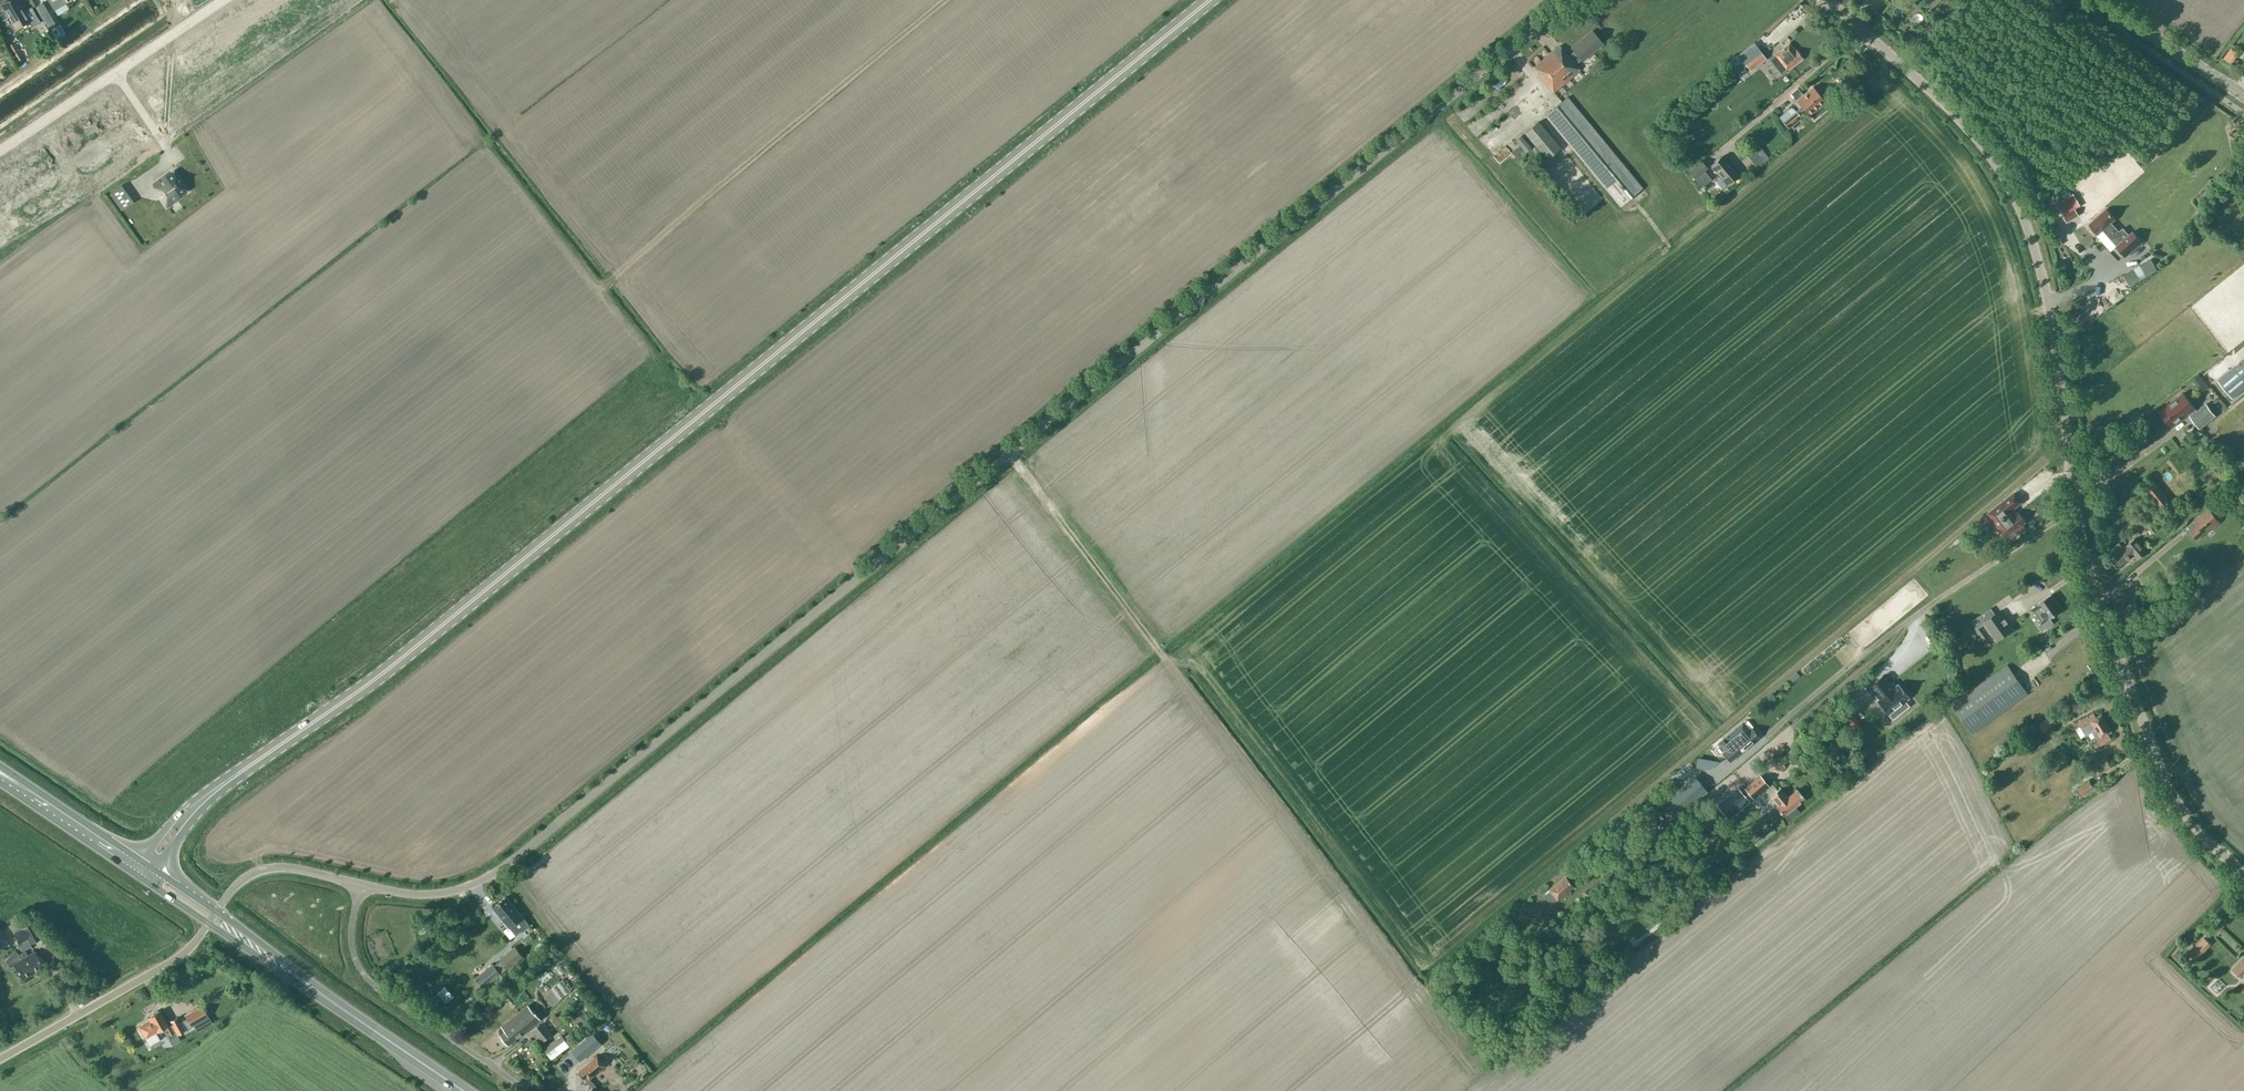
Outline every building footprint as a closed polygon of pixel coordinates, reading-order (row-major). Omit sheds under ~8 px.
[(0,3),(11,22),(21,17),(25,23),(29,21),(17,0),(6,0),(0,3)] [(49,1),(53,9),(69,0),(51,0),(49,1)] [(42,2),(35,6),(48,29),(56,25),(42,2)] [(29,13),(35,23),(41,19),(35,9),(29,13)] [(1539,75),(1553,92),(1559,87),(1580,70),(1575,64),(1581,59),(1582,61),(1603,43),(1592,30),(1571,48),(1574,51),(1568,56),(1559,45),(1534,67),(1540,74),(1539,75)] [(8,45),(18,61),(23,58),(13,42),(8,45)] [(1753,42),(1738,54),(1751,71),(1766,59),(1753,42)] [(1789,43),(1769,59),(1782,75),(1803,58),(1796,49),(1794,50),(1789,43)] [(1825,101),(1812,86),(1803,93),(1798,87),(1787,96),(1798,108),(1796,111),(1792,106),(1779,117),(1788,128),(1801,117),(1797,112),(1802,108),(1808,115),(1809,114),(1813,119),(1827,107),(1823,103),(1825,101)] [(1561,102),(1545,115),(1620,206),(1642,188),(1567,97),(1561,102)] [(1538,121),(1525,132),(1546,159),(1560,147),(1538,121)] [(1532,148),(1521,135),(1515,141),(1526,153),(1532,148)] [(1518,146),(1511,152),(1515,156),(1522,150),(1518,146)] [(1723,155),(1711,165),(1727,185),(1739,175),(1723,155)] [(1695,179),(1708,168),(1701,160),(1689,171),(1695,179)] [(187,190),(173,170),(153,185),(158,192),(157,193),(166,206),(187,190)] [(133,202),(121,185),(109,193),(121,210),(133,202)] [(2078,215),(2074,209),(2063,216),(2067,222),(2078,215)] [(2091,228),(2094,232),(2096,232),(2098,234),(2103,230),(2111,240),(2113,238),(2118,244),(2116,246),(2124,255),(2130,250),(2131,252),(2142,242),(2141,240),(2133,231),(2129,234),(2123,228),(2119,231),(2111,222),(2115,219),(2106,209),(2089,224),(2091,226),(2091,228)] [(2132,268),(2139,279),(2146,275),(2140,264),(2132,268)] [(2218,381),(2232,398),(2243,388),(2243,359),(2218,381)] [(2160,411),(2172,427),(2189,413),(2191,416),(2190,416),(2199,428),(2215,415),(2206,404),(2197,411),(2195,408),(2183,393),(2160,411)] [(2147,492),(2160,509),(2170,501),(2156,484),(2147,492)] [(2232,505),(2243,496),(2243,494),(2238,486),(2225,496),(2232,505)] [(1988,513),(1983,517),(1988,523),(1993,519),(1996,523),(2006,536),(2011,532),(2015,537),(2025,528),(2022,524),(2025,522),(2018,513),(2016,515),(2012,509),(2022,501),(2015,492),(2004,501),(1988,513)] [(2212,528),(2220,522),(2209,509),(2187,527),(2191,531),(2190,531),(2197,539),(2211,528),(2212,528)] [(2117,567),(2134,554),(2138,559),(2146,552),(2135,538),(2127,545),(2131,550),(2128,553),(2119,543),(2111,549),(2116,555),(2110,559),(2117,567)] [(1983,556),(1986,560),(1993,556),(1990,551),(1983,556)] [(2052,594),(2037,605),(2031,610),(2041,624),(2047,620),(2048,620),(2063,609),(2052,594)] [(1997,641),(2013,630),(2000,611),(1984,622),(1997,641)] [(1906,658),(1893,669),(1897,675),(1911,664),(1906,658)] [(2007,664),(1951,705),(1972,734),(2028,693),(2007,664)] [(1882,676),(1869,686),(1879,699),(1877,701),(1887,714),(1896,707),(1900,712),(1907,706),(1904,701),(1909,697),(1898,684),(1892,689),(1882,676)] [(2102,714),(2096,717),(2093,712),(2073,725),(2075,728),(2080,725),(2086,735),(2092,732),(2100,745),(2111,739),(2108,733),(2112,731),(2102,714)] [(2038,724),(2044,731),(2055,722),(2049,714),(2038,724)] [(1853,715),(1847,720),(1854,729),(1860,724),(1853,715)] [(1743,722),(1719,742),(1732,759),(1760,736),(1753,728),(1749,730),(1743,722)] [(1715,766),(1713,765),(1718,760),(1709,750),(1698,759),(1713,776),(1720,769),(1716,765),(1715,766)] [(2117,759),(2121,766),(2135,757),(2131,750),(2117,759)] [(1777,766),(1780,775),(1790,772),(1787,762),(1777,766)] [(1666,799),(1678,814),(1707,790),(1694,775),(1666,799)] [(1745,788),(1753,798),(1769,785),(1760,775),(1745,788)] [(2089,780),(2078,788),(2083,796),(2094,788),(2089,780)] [(1805,798),(1797,789),(1788,796),(1781,787),(1770,796),(1778,805),(1776,806),(1784,815),(1787,813),(1788,815),(1796,808),(1795,806),(1805,798)] [(1651,800),(1654,804),(1661,798),(1658,794),(1651,800)] [(1644,812),(1654,825),(1664,817),(1659,811),(1652,817),(1646,810),(1644,812)] [(1565,876),(1549,890),(1557,899),(1573,886),(1565,876)] [(1657,892),(1667,905),(1672,901),(1663,888),(1657,892)] [(497,903),(492,907),(497,913),(504,921),(500,925),(510,938),(515,934),(516,935),(529,924),(506,895),(497,903)] [(33,922),(13,933),(18,943),(27,938),(29,943),(41,937),(33,922)] [(424,926),(418,931),(422,935),(428,930),(424,926)] [(8,942),(0,928),(0,947),(8,942)] [(2190,950),(2198,957),(2210,944),(2203,937),(2190,950)] [(500,958),(509,970),(524,958),(514,946),(500,958)] [(27,955),(24,951),(19,954),(22,958),(20,959),(17,952),(7,958),(6,960),(5,962),(7,965),(9,966),(12,966),(14,965),(22,979),(33,973),(32,972),(42,966),(34,951),(27,955)] [(2231,970),(2238,976),(2243,970),(2243,971),(2243,956),(2231,970)] [(208,970),(213,976),(217,973),(212,966),(208,970)] [(491,979),(485,971),(476,979),(483,987),(492,980),(491,979)] [(550,986),(560,998),(572,988),(562,976),(550,986)] [(184,1016),(191,1027),(207,1017),(201,1006),(184,1016)] [(149,1021),(139,1027),(145,1037),(147,1040),(149,1041),(151,1041),(155,1039),(156,1037),(156,1035),(155,1032),(156,1032),(163,1028),(168,1037),(176,1032),(177,1034),(184,1030),(176,1017),(170,1021),(171,1023),(168,1025),(159,1010),(147,1017),(149,1021)] [(527,1028),(529,1027),(534,1022),(528,1014),(522,1019),(522,1018),(520,1020),(516,1014),(502,1025),(506,1031),(501,1035),(508,1044),(527,1029),(527,1028)] [(552,1034),(542,1021),(532,1030),(542,1042),(552,1034)] [(609,1024),(599,1030),(603,1036),(612,1030),(609,1024)] [(573,1032),(566,1037),(570,1042),(577,1038),(573,1032)] [(583,1039),(589,1047),(597,1040),(591,1033),(583,1039)] [(177,1035),(169,1039),(171,1043),(179,1039),(177,1035)] [(584,1078),(592,1087),(588,1090),(596,1090),(594,1089),(597,1087),(590,1078),(605,1064),(597,1055),(578,1071),(584,1078)]
